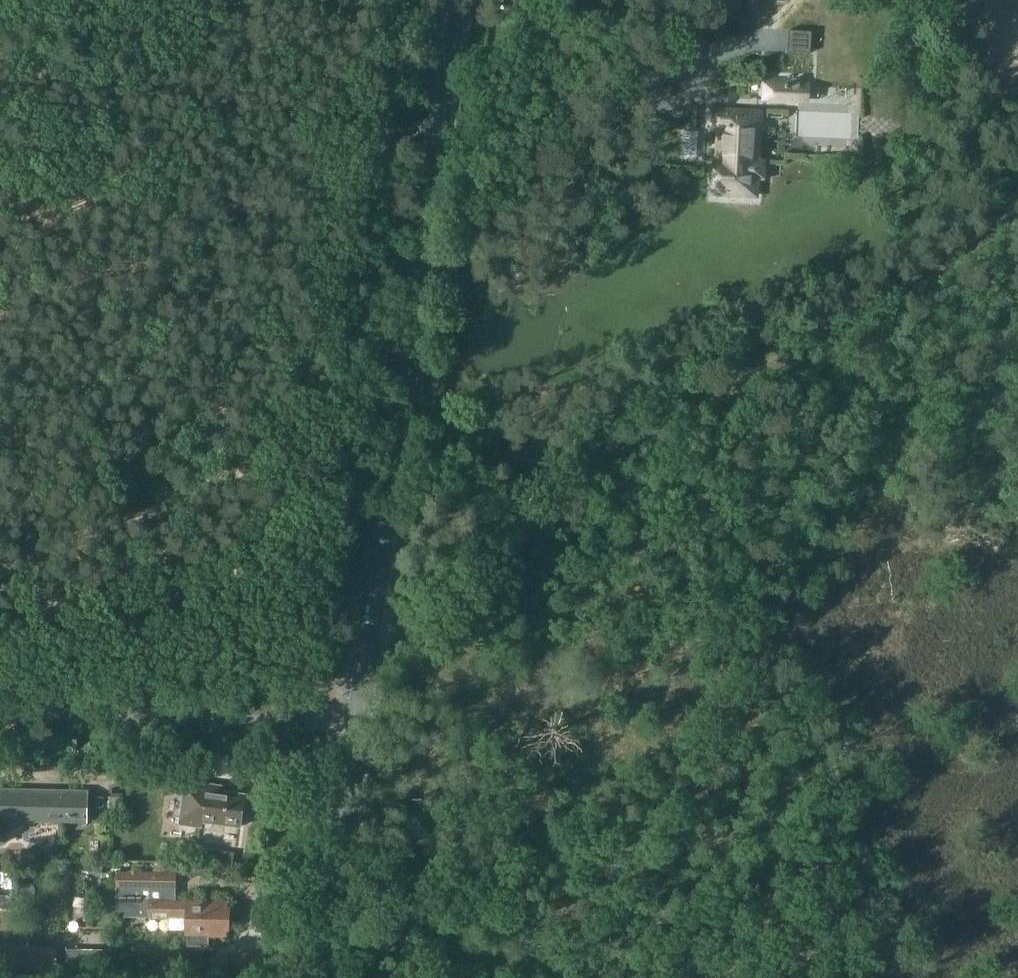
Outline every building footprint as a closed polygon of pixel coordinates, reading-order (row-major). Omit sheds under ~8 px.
[(815,33),(790,33),(790,53),(815,53),(815,33)] [(808,84),(767,83),(767,97),(808,99),(808,84)] [(720,167),(716,167),(715,191),(756,193),(757,174),(763,174),(764,162),(757,162),(760,111),(711,109),(710,126),(722,127),(720,167)] [(224,785),(186,780),(180,824),(202,827),(203,820),(241,826),(242,823),(243,822),(245,822),(246,821),(247,819),(248,817),(247,814),(247,813),(246,812),(245,811),(244,810),(243,810),(245,795),(223,791),(224,785)] [(0,790),(0,820),(88,822),(89,792),(0,790)] [(36,851),(23,851),(23,859),(36,859),(36,851)] [(224,851),(223,862),(233,863),(235,852),(224,851)] [(175,874),(119,873),(118,916),(168,916),(168,915),(186,915),(186,934),(188,934),(188,944),(209,945),(209,935),(226,935),(226,928),(228,928),(228,907),(226,907),(227,901),(175,901),(175,874)] [(116,967),(115,953),(71,955),(72,969),(116,967)]
